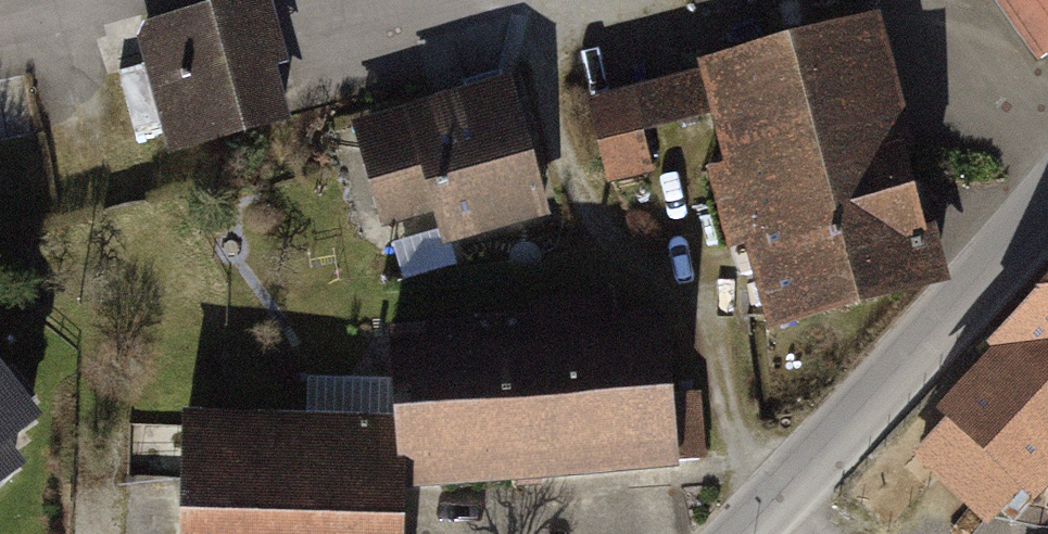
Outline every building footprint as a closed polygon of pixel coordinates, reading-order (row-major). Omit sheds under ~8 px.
[(139,28),(170,152),(304,118),(274,0),(251,0),(139,28)] [(1047,60),(1047,0),(1005,0),(1045,62),(1047,60)] [(696,68),(585,98),(608,182),(653,170),(642,130),(713,111),(728,165),(709,171),(729,246),(745,242),(769,330),(951,281),(936,226),(928,228),(906,149),(917,146),(881,10),(694,60),(696,68)] [(519,76),(355,125),(392,247),(446,231),(451,249),(561,216),(519,76)] [(935,410),(951,424),(920,456),(996,527),(1028,493),(1047,510),(1047,509),(1047,289),(935,410)] [(188,416),(184,533),(411,533),(411,494),(686,470),(669,315),(624,318),(623,295),(539,298),(538,318),(389,331),(398,422),(188,416)] [(23,486),(9,469),(51,435),(0,375),(0,505),(23,486)]
